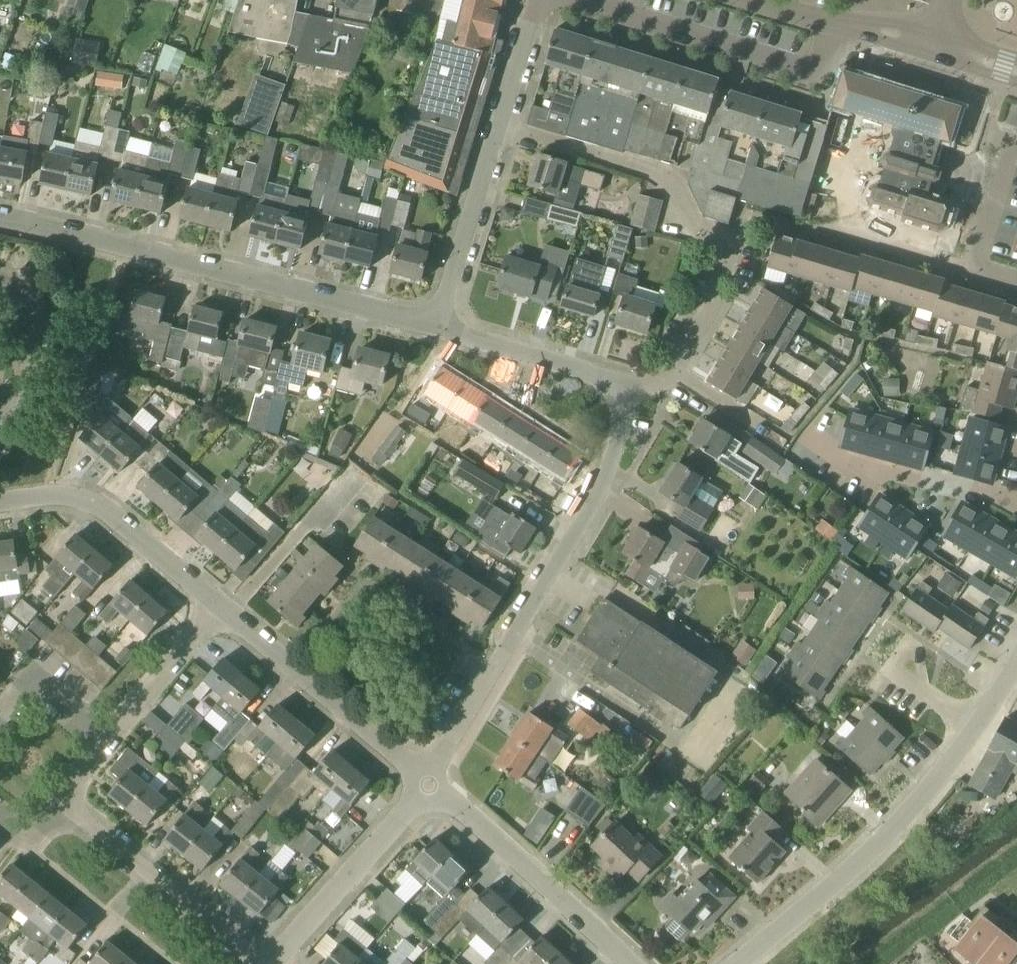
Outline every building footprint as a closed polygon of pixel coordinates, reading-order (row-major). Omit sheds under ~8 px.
[(89,0),(69,0),(67,6),(85,13),(89,0)] [(269,0),(298,6),(299,0),(239,0),(228,32),(259,39),(269,0)] [(376,15),(379,0),(339,0),(335,20),(309,15),(298,48),(298,49),(294,62),(352,75),(371,29),(376,15)] [(392,1),(389,0),(379,0),(376,15),(371,29),(393,33),(397,12),(414,15),(412,29),(439,33),(445,0),(392,0),(392,1)] [(497,23),(501,6),(502,6),(504,0),(445,0),(439,33),(437,41),(415,100),(392,156),(388,171),(457,197),(462,180),(455,178),(466,135),(474,108),(476,109),(477,106),(476,105),(487,69),(492,71),(497,56),(493,55),(496,40),(493,39),(497,23)] [(545,67),(561,72),(549,112),(532,107),(527,125),(565,137),(566,137),(568,137),(595,40),(593,42),(580,38),(562,32),(557,31),(558,29),(556,28),(545,67)] [(97,68),(101,43),(77,38),(72,63),(97,68)] [(625,151),(653,60),(617,49),(618,47),(595,40),(568,137),(623,154),(625,151)] [(145,51),(139,69),(151,73),(157,56),(145,51)] [(168,51),(160,69),(176,75),(184,57),(168,51)] [(658,161),(685,69),(653,60),(625,151),(658,161)] [(717,89),(720,79),(685,69),(658,161),(691,172),(717,89)] [(901,223),(939,235),(949,229),(955,210),(950,200),(945,199),(944,198),(929,194),(932,183),(935,184),(940,181),(942,174),(939,169),(933,167),(941,142),(965,149),(965,148),(951,144),(962,108),(844,71),(832,108),(895,127),(893,135),(895,139),(892,151),(882,156),(881,162),(885,171),(872,167),(883,130),(839,117),(817,190),(852,201),(861,171),(886,179),(884,185),(878,183),(871,187),(867,201),(870,208),(903,218),(901,223)] [(33,99),(45,101),(47,90),(35,88),(33,99)] [(802,118),(803,113),(731,91),(730,93),(717,89),(691,172),(688,185),(702,214),(704,214),(703,217),(729,225),(737,200),(800,218),(810,184),(827,127),(828,123),(813,118),(812,122),(802,118)] [(242,126),(269,135),(280,102),(268,97),(253,92),(242,126)] [(290,125),(296,107),(282,102),(276,121),(290,125)] [(111,160),(118,129),(122,114),(110,111),(101,148),(76,142),(76,146),(66,191),(91,196),(98,166),(100,157),(111,160)] [(39,138),(54,141),(58,115),(47,113),(45,123),(42,123),(39,138)] [(3,137),(1,148),(0,154),(0,178),(21,181),(21,185),(22,185),(28,154),(36,155),(39,138),(42,123),(31,121),(28,141),(3,137)] [(136,208),(152,143),(130,137),(131,132),(118,129),(111,160),(123,163),(121,171),(119,171),(111,201),(136,208)] [(198,150),(200,140),(192,138),(191,142),(190,142),(181,178),(194,181),(202,151),(198,150)] [(181,178),(190,142),(179,139),(177,144),(169,175),(181,178)] [(66,191),(76,146),(54,141),(51,154),(48,153),(41,185),(66,191)] [(161,214),(169,184),(144,177),(149,157),(153,143),(152,143),(136,208),(161,214)] [(260,160),(259,165),(272,169),(273,164),(275,155),(262,152),(260,160)] [(343,176),(346,166),(348,156),(337,153),(337,154),(332,173),(343,176)] [(557,194),(553,206),(573,211),(581,186),(600,191),(605,176),(567,165),(538,155),(529,186),(557,194)] [(250,196),(258,165),(247,162),(242,180),(220,174),(214,195),(213,195),(206,226),(231,232),(239,201),(237,201),(239,193),(250,196)] [(381,180),(384,165),(371,162),(368,178),(381,180)] [(275,244),(287,200),(290,189),(268,183),(272,169),(258,165),(250,196),(262,199),(259,207),(258,207),(251,237),(275,244)] [(319,169),(316,178),(329,181),(331,172),(319,169)] [(357,216),(361,202),(338,196),(343,176),(332,173),(322,214),(331,217),(329,225),(328,224),(320,255),(345,262),(353,231),(357,216)] [(311,202),(309,211),(321,214),(329,182),(317,179),(311,202)] [(206,226),(213,195),(189,189),(181,219),(206,226)] [(654,232),(663,201),(639,195),(631,226),(654,232)] [(390,232),(392,225),(398,201),(386,197),(380,221),(378,229),(380,229),(390,232)] [(405,229),(411,205),(412,200),(399,197),(398,201),(392,225),(405,229)] [(301,250),(309,220),(284,213),(288,200),(287,200),(275,244),(301,250)] [(552,205),(547,220),(577,229),(582,214),(573,211),(553,206),(552,205)] [(503,208),(500,220),(507,223),(513,219),(515,211),(503,208)] [(370,268),(378,237),(380,229),(378,229),(380,221),(357,216),(353,231),(345,262),(370,268)] [(623,262),(633,230),(618,226),(609,258),(623,262)] [(421,281),(432,234),(419,231),(418,235),(403,231),(392,274),(421,281)] [(799,242),(796,241),(777,235),(768,268),(789,274),(799,242)] [(648,249),(648,237),(635,238),(635,249),(648,249)] [(801,242),(799,242),(789,274),(810,280),(819,248),(812,245),(808,238),(801,242)] [(819,248),(810,280),(830,286),(840,254),(838,253),(834,246),(827,250),(819,248)] [(843,254),(840,254),(830,286),(851,292),(852,289),(860,260),(853,258),(850,251),(843,254)] [(881,262),(877,255),(870,258),(862,256),(860,260),(852,289),(873,295),(883,262),(881,262)] [(539,266),(527,263),(507,257),(498,288),(531,298),(531,297),(547,302),(558,266),(541,261),(539,266)] [(885,263),(883,262),(873,295),(893,301),(904,268),(896,266),(892,259),(885,263)] [(589,294),(597,268),(579,262),(576,272),(573,271),(562,308),(593,317),(600,297),(589,294)] [(922,274),(918,267),(911,270),(904,268),(893,301),(915,307),(924,274),(922,274)] [(926,275),(924,274),(915,307),(935,313),(933,317),(934,317),(945,281),(938,278),(934,271),(926,275)] [(647,334),(655,307),(633,300),(638,281),(619,275),(613,294),(625,298),(617,324),(647,334)] [(962,290),(958,283),(951,286),(944,285),(945,281),(934,317),(955,323),(965,290),(962,290)] [(967,291),(965,290),(955,323),(976,329),(985,297),(978,294),(974,287),(967,291)] [(782,325),(792,306),(783,301),(774,295),(764,289),(752,308),(782,325)] [(774,295),(783,301),(787,295),(778,289),(774,295)] [(171,335),(173,328),(173,325),(161,322),(167,299),(136,291),(127,330),(147,335),(145,339),(155,342),(150,360),(162,363),(161,368),(162,368),(171,335)] [(787,295),(783,301),(792,306),(796,300),(787,295)] [(1005,306),(1006,303),(1004,302),(1000,295),(993,299),(985,297),(976,329),(997,335),(1005,306)] [(820,316),(824,308),(816,303),(811,310),(820,316)] [(1006,306),(1007,303),(1006,303),(1005,306),(997,335),(1011,339),(1016,341),(1016,309),(1006,306)] [(188,339),(171,335),(162,368),(179,372),(182,363),(180,363),(184,349),(198,352),(202,338),(216,341),(223,314),(196,307),(188,339)] [(771,344),(782,325),(752,308),(741,326),(771,344)] [(829,321),(833,314),(824,308),(820,316),(829,321)] [(220,373),(222,374),(232,377),(235,363),(265,371),(262,384),(276,387),(283,362),(285,351),(272,348),(277,328),(246,320),(240,343),(229,340),(220,373)] [(852,331),(854,323),(844,320),(842,328),(852,331)] [(769,368),(780,350),(771,344),(741,326),(730,345),(759,363),(769,368)] [(884,337),(886,329),(876,327),(874,334),(884,337)] [(894,339),(896,332),(886,329),(884,337),(894,339)] [(323,373),(331,342),(301,334),(294,365),(283,362),(276,387),(277,388),(271,410),(283,413),(286,400),(290,385),(304,388),(309,369),(323,373)] [(926,346),(928,338),(917,336),(915,344),(926,346)] [(851,351),(854,341),(846,338),(843,349),(851,351)] [(936,349),(938,340),(928,338),(926,346),(936,349)] [(1011,339),(1003,366),(1016,371),(1016,341),(1011,339)] [(962,355),(964,347),(954,344),(952,353),(962,355)] [(748,382),(749,381),(759,363),(730,345),(718,364),(748,382)] [(972,357),(974,349),(964,347),(962,355),(972,357)] [(382,386),(390,357),(360,349),(355,372),(341,369),(336,390),(364,397),(368,382),(382,386)] [(1016,396),(1016,371),(1003,366),(987,362),(979,390),(966,386),(960,408),(998,420),(1002,407),(1013,410),(1016,396)] [(748,382),(718,364),(707,382),(737,401),(747,407),(759,387),(749,381),(748,382)] [(98,400),(108,369),(96,365),(86,395),(98,400)] [(448,410),(465,382),(442,367),(424,395),(426,396),(435,402),(448,410)] [(831,383),(839,375),(832,370),(825,378),(831,383)] [(222,374),(220,381),(230,383),(232,377),(222,374)] [(856,376),(848,384),(854,390),(862,381),(856,376)] [(824,391),(831,383),(825,378),(819,386),(824,391)] [(901,379),(885,380),(885,396),(902,395),(901,379)] [(466,432),(489,397),(465,382),(448,410),(462,419),(457,427),(466,432)] [(848,384),(841,393),(847,398),(854,390),(848,384)] [(494,440),(512,412),(489,397),(466,432),(475,438),(480,431),(494,440)] [(262,432),(269,408),(252,403),(246,427),(262,432)] [(798,422),(810,408),(804,403),(792,417),(798,422)] [(101,456),(130,421),(110,405),(81,439),(101,456)] [(936,406),(933,419),(942,421),(945,409),(936,406)] [(840,447),(868,455),(878,418),(850,411),(840,447)] [(513,462),(536,427),(512,412),(494,440),(508,449),(504,456),(513,462)] [(787,435),(798,422),(792,417),(781,430),(787,435)] [(894,463),(905,425),(878,418),(868,455),(894,463)] [(971,419),(963,447),(1000,457),(1008,429),(971,419)] [(735,473),(743,459),(737,456),(742,446),(729,438),(731,436),(704,420),(690,444),(715,459),(714,462),(728,470),(728,469),(735,473)] [(131,460),(141,468),(161,443),(151,434),(150,436),(130,421),(101,456),(120,473),(131,460)] [(894,463),(921,470),(932,433),(905,425),(894,463)] [(382,466),(406,432),(397,426),(373,460),(382,466)] [(541,470),(559,442),(536,427),(513,462),(521,468),(526,460),(541,470)] [(940,432),(938,440),(952,443),(954,435),(940,432)] [(345,452),(350,443),(337,437),(332,446),(334,447),(331,452),(342,458),(344,452),(345,452)] [(775,476),(786,460),(754,437),(743,452),(775,476)] [(938,440),(935,448),(949,452),(952,443),(938,440)] [(560,493),(582,458),(583,457),(559,442),(541,470),(554,479),(550,486),(560,493)] [(139,488),(159,505),(191,468),(161,443),(141,468),(150,475),(139,488)] [(963,447),(955,474),(992,485),(1000,457),(963,447)] [(504,486),(463,462),(455,474),(496,499),(504,486)] [(701,533),(715,509),(714,508),(724,492),(677,464),(661,492),(685,506),(677,519),(701,533)] [(212,485),(210,483),(191,468),(159,505),(178,522),(189,509),(199,517),(229,481),(221,475),(212,485)] [(217,555),(249,518),(229,501),(242,485),(236,481),(232,477),(229,481),(199,517),(208,525),(197,537),(217,555)] [(750,484),(740,498),(759,510),(768,496),(750,484)] [(387,498),(384,503),(394,510),(400,502),(389,495),(387,498)] [(867,515),(859,527),(883,543),(904,511),(880,495),(867,515)] [(963,503),(943,536),(968,551),(987,517),(963,503)] [(512,517),(497,508),(480,535),(495,545),(498,540),(521,555),(537,528),(514,514),(512,517)] [(904,511),(883,543),(907,559),(928,527),(904,511)] [(987,517),(968,551),(992,564),(1012,531),(987,517)] [(266,532),(249,518),(217,555),(236,571),(247,558),(257,566),(285,533),(274,523),(266,532)] [(417,545),(412,542),(373,518),(355,547),(369,555),(366,559),(385,571),(387,567),(399,575),(418,546),(417,545)] [(829,541),(837,531),(821,520),(814,531),(829,541)] [(681,553),(662,542),(639,528),(624,554),(636,561),(628,575),(641,583),(650,570),(660,577),(664,579),(662,582),(673,588),(676,587),(680,581),(688,579),(696,584),(711,559),(699,551),(702,545),(690,538),(681,553)] [(992,564),(1016,579),(1016,534),(1012,531),(992,564)] [(835,534),(830,542),(840,549),(839,550),(837,552),(846,558),(847,555),(853,547),(835,534)] [(75,573),(94,550),(76,535),(57,558),(46,571),(54,577),(64,564),(75,573)] [(928,539),(924,546),(934,552),(938,545),(928,539)] [(14,541),(0,543),(0,583),(22,580),(21,575),(31,573),(28,553),(16,555),(14,541)] [(344,567),(318,544),(285,583),(300,595),(312,605),(321,593),(325,596),(339,579),(335,577),(344,567)] [(430,594),(442,602),(460,573),(418,546),(399,575),(411,582),(409,586),(427,598),(430,594)] [(84,602),(114,567),(94,550),(75,573),(84,581),(73,593),(84,602)] [(875,614),(889,593),(850,567),(845,575),(850,579),(841,592),(875,614)] [(502,599),(460,573),(442,602),(454,609),(451,613),(470,625),(472,621),(483,628),(502,599)] [(972,576),(967,583),(978,589),(982,583),(972,576)] [(130,620),(150,597),(131,581),(101,616),(109,623),(119,611),(130,620)] [(949,610),(928,596),(933,589),(921,582),(913,594),(902,611),(934,633),(938,628),(954,606),(952,605),(949,610)] [(312,605),(300,595),(285,583),(268,603),(298,628),(306,618),(303,615),(312,605)] [(982,583),(978,589),(988,596),(992,589),(982,583)] [(743,585),(738,585),(739,599),(743,599),(754,599),(754,585),(743,585)] [(875,614),(841,592),(833,604),(828,600),(822,609),(860,635),(875,614)] [(149,636),(169,613),(150,597),(130,620),(149,636)] [(642,625),(604,599),(577,641),(601,657),(591,672),(649,711),(652,706),(666,715),(663,720),(680,732),(718,674),(642,623),(642,625)] [(987,600),(981,608),(991,615),(997,606),(987,600)] [(28,626),(38,613),(23,601),(13,613),(28,626)] [(72,634),(88,614),(76,605),(60,624),(70,633),(72,634)] [(974,619),(954,606),(938,628),(970,650),(989,620),(979,613),(974,619)] [(846,656),(860,635),(822,609),(817,616),(822,620),(813,634),(846,656)] [(55,651),(70,633),(60,624),(58,627),(54,632),(46,642),(45,643),(55,651)] [(18,650),(26,657),(39,640),(28,631),(18,643),(22,646),(18,650)] [(80,641),(72,634),(70,633),(55,651),(64,659),(80,641)] [(846,656),(813,634),(805,645),(799,641),(793,651),(832,677),(846,656)] [(74,667),(89,649),(80,641),(64,659),(74,667)] [(742,641),(731,656),(746,667),(757,651),(742,641)] [(126,647),(115,660),(123,667),(134,654),(126,647)] [(83,675),(99,657),(89,649),(74,667),(83,675)] [(820,700),(825,692),(823,691),(832,677),(793,651),(787,659),(793,662),(784,675),(820,700)] [(93,683),(108,665),(99,657),(83,675),(93,683)] [(223,697),(242,674),(224,659),(194,694),(202,700),(212,688),(223,697)] [(102,691),(118,673),(108,665),(93,683),(102,691)] [(234,740),(251,720),(243,713),(261,691),(242,674),(223,697),(223,698),(213,710),(225,720),(229,724),(214,741),(225,750),(234,740)] [(844,703),(837,711),(845,718),(853,710),(844,703)] [(267,755),(297,720),(278,705),(259,727),(251,720),(234,740),(243,748),(250,753),(256,746),(267,755)] [(887,757),(893,750),(904,738),(869,706),(862,714),(866,718),(856,729),(887,757)] [(186,742),(194,732),(202,723),(184,708),(168,726),(186,742)] [(567,724),(590,742),(602,726),(580,709),(567,724)] [(562,750),(569,739),(530,713),(512,740),(546,763),(557,746),(562,750)] [(1005,718),(988,748),(989,749),(978,769),(980,770),(971,787),(994,800),(1003,783),(1005,784),(1016,764),(1016,765),(1016,725),(1005,718)] [(286,771),(258,804),(266,809),(268,811),(305,766),(297,759),(316,736),(297,720),(267,755),(279,765),(279,766),(286,771)] [(178,751),(181,748),(186,742),(168,726),(160,736),(178,751)] [(887,757),(856,729),(846,740),(842,736),(835,745),(870,776),(887,757)] [(190,744),(198,735),(194,732),(186,742),(190,744)] [(160,736),(155,741),(168,753),(173,747),(160,736)] [(213,743),(209,740),(200,751),(214,763),(224,752),(213,743)] [(534,791),(540,781),(536,778),(546,763),(512,740),(495,765),(534,791)] [(194,759),(200,753),(190,744),(186,742),(181,748),(194,759)] [(109,795),(128,810),(148,787),(160,773),(130,749),(112,771),(122,779),(109,795)] [(332,788),(351,766),(333,751),(314,773),(305,766),(268,811),(280,820),(300,796),(304,799),(315,787),(321,779),(332,788)] [(841,802),(851,791),(816,760),(786,794),(804,809),(802,812),(816,824),(838,800),(841,802)] [(341,818),(371,782),(351,766),(332,788),(344,798),(337,807),(334,811),(341,818)] [(201,785),(211,794),(225,777),(215,768),(201,785)] [(747,783),(760,793),(766,786),(753,776),(747,783)] [(169,781),(157,795),(148,787),(128,810),(148,826),(178,788),(169,781)] [(594,796),(581,786),(565,811),(589,827),(606,805),(604,803),(594,796)] [(183,854),(203,830),(193,821),(203,808),(195,802),(165,840),(183,854)] [(239,823),(232,832),(234,833),(242,840),(249,831),(266,809),(258,804),(256,802),(239,823)] [(758,884),(786,852),(775,842),(785,831),(763,811),(746,830),(750,834),(729,858),(758,884)] [(315,827),(306,820),(295,833),(294,833),(294,834),(300,839),(307,832),(309,834),(315,827)] [(604,858),(600,861),(600,862),(619,880),(628,871),(640,881),(662,856),(638,835),(635,839),(616,822),(592,847),(604,858)] [(315,828),(310,834),(320,841),(328,831),(319,823),(315,828)] [(232,832),(224,826),(214,838),(203,830),(183,854),(203,871),(234,833),(232,832)] [(320,842),(309,834),(307,832),(300,839),(294,846),(297,848),(307,857),(320,842)] [(294,851),(297,848),(294,846),(300,839),(294,834),(285,844),(294,851)] [(428,883),(453,855),(435,838),(406,870),(424,886),(427,882),(428,883)] [(240,900),(260,875),(249,866),(259,853),(251,847),(220,884),(240,900)] [(698,858),(689,851),(681,861),(685,864),(694,863),(698,858)] [(433,930),(465,894),(456,886),(471,871),(453,855),(428,883),(445,898),(423,922),(433,930)] [(31,879),(12,864),(0,879),(0,893),(12,903),(31,879)] [(279,890),(289,877),(280,870),(270,883),(260,875),(240,900),(259,915),(279,890)] [(678,900),(672,894),(662,906),(674,918),(667,926),(667,930),(678,940),(683,940),(690,932),(691,932),(700,921),(707,927),(734,897),(710,876),(702,885),(696,880),(678,900)] [(32,918),(50,895),(31,879),(12,903),(32,918)] [(402,885),(393,894),(405,904),(413,897),(402,885)] [(479,935),(507,904),(489,887),(465,913),(456,905),(465,895),(465,894),(433,930),(433,931),(438,935),(442,938),(459,919),(477,935),(478,934),(479,935)] [(397,914),(405,904),(393,894),(387,889),(379,898),(397,914)] [(41,944),(50,933),(69,910),(50,895),(32,918),(22,930),(32,938),(23,950),(31,957),(41,944)] [(389,923),(397,914),(379,898),(371,908),(389,923)] [(511,952),(503,944),(524,920),(507,904),(479,935),(496,950),(484,963),(500,963),(511,952)] [(998,917),(984,906),(972,923),(965,918),(950,936),(959,943),(954,949),(973,963),(1016,963),(1016,932),(998,917)] [(88,925),(69,910),(50,933),(69,949),(88,925)] [(12,920),(4,914),(0,919),(0,932),(1,933),(12,920)] [(368,949),(376,939),(352,920),(344,929),(335,940),(340,944),(324,963),(355,963),(368,949)] [(438,935),(433,931),(426,938),(406,959),(407,959),(403,963),(412,963),(411,963),(438,935)] [(407,959),(406,959),(426,938),(420,933),(410,944),(406,941),(397,952),(396,951),(385,963),(368,949),(355,963),(403,963),(407,959)] [(560,953),(542,936),(536,943),(527,935),(512,952),(511,952),(500,963),(549,963),(560,953)] [(127,957),(108,942),(90,963),(122,963),(127,957)] [(49,950),(41,944),(31,957),(38,962),(49,950)] [(560,953),(549,963),(572,963),(560,953)]
